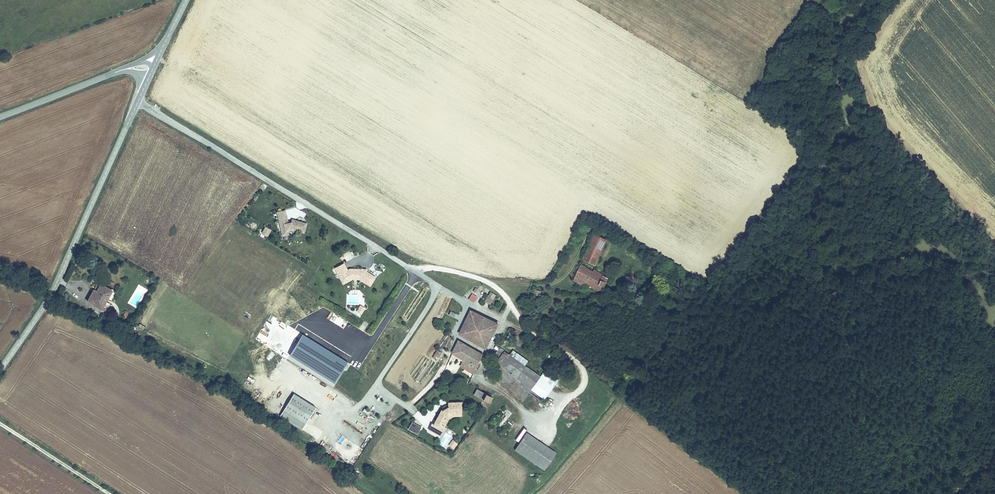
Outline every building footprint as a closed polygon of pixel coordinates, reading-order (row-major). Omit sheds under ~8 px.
[(286,215),(278,217),(281,231),(285,230),(285,231),(288,231),(294,229),(304,233),(307,224),(295,220),(295,221),(292,220),(291,222),(288,223),(286,215)] [(270,229),(266,227),(262,233),(266,236),(270,229)] [(607,239),(596,233),(587,253),(598,258),(607,239)] [(598,258),(587,253),(583,259),(595,265),(598,258)] [(343,264),(335,268),(340,278),(344,276),(347,281),(352,279),(359,279),(370,286),(375,277),(366,272),(364,273),(362,271),(362,270),(349,269),(347,271),(343,264)] [(603,289),(610,279),(596,270),(594,272),(592,276),(583,271),(582,266),(581,265),(573,279),(586,287),(588,283),(598,290),(603,289)] [(592,276),(594,272),(582,266),(583,271),(592,276)] [(87,300),(101,308),(105,301),(111,290),(98,282),(87,300)] [(472,294),(468,299),(473,303),(477,297),(472,294)] [(101,308),(105,311),(109,303),(105,301),(101,308)] [(357,312),(361,314),(365,308),(361,305),(357,312)] [(492,337),(490,335),(492,330),(495,331),(498,323),(472,310),(471,311),(464,326),(463,328),(460,334),(486,348),(492,337)] [(306,332),(312,337),(317,331),(311,326),(306,332)] [(460,340),(459,342),(453,353),(464,360),(461,367),(474,374),(483,355),(460,340)] [(498,362),(503,365),(511,355),(510,354),(496,345),(494,348),(498,351),(503,354),(498,362)] [(437,350),(433,356),(437,359),(441,353),(437,350)] [(511,355),(526,366),(529,361),(513,350),(510,354),(511,355)] [(269,361),(275,354),(271,351),(266,358),(269,361)] [(498,351),(495,356),(493,358),(498,362),(500,359),(503,354),(498,351)] [(554,386),(541,377),(526,366),(511,355),(503,365),(518,376),(517,378),(545,399),(554,386)] [(558,380),(545,370),(541,377),(554,386),(558,380)] [(476,389),(473,395),(490,403),(493,398),(476,389)] [(301,430),(315,407),(294,394),(280,416),(301,430)] [(439,436),(442,430),(440,429),(446,417),(445,414),(451,410),(452,412),(461,411),(461,402),(447,403),(447,407),(442,411),(434,424),(432,423),(428,430),(439,436)] [(440,429),(442,430),(448,419),(455,415),(461,415),(461,411),(452,412),(451,410),(445,414),(446,417),(440,429)] [(421,427),(412,422),(408,429),(417,434),(421,427)] [(527,433),(515,450),(542,469),(554,452),(527,433)]
